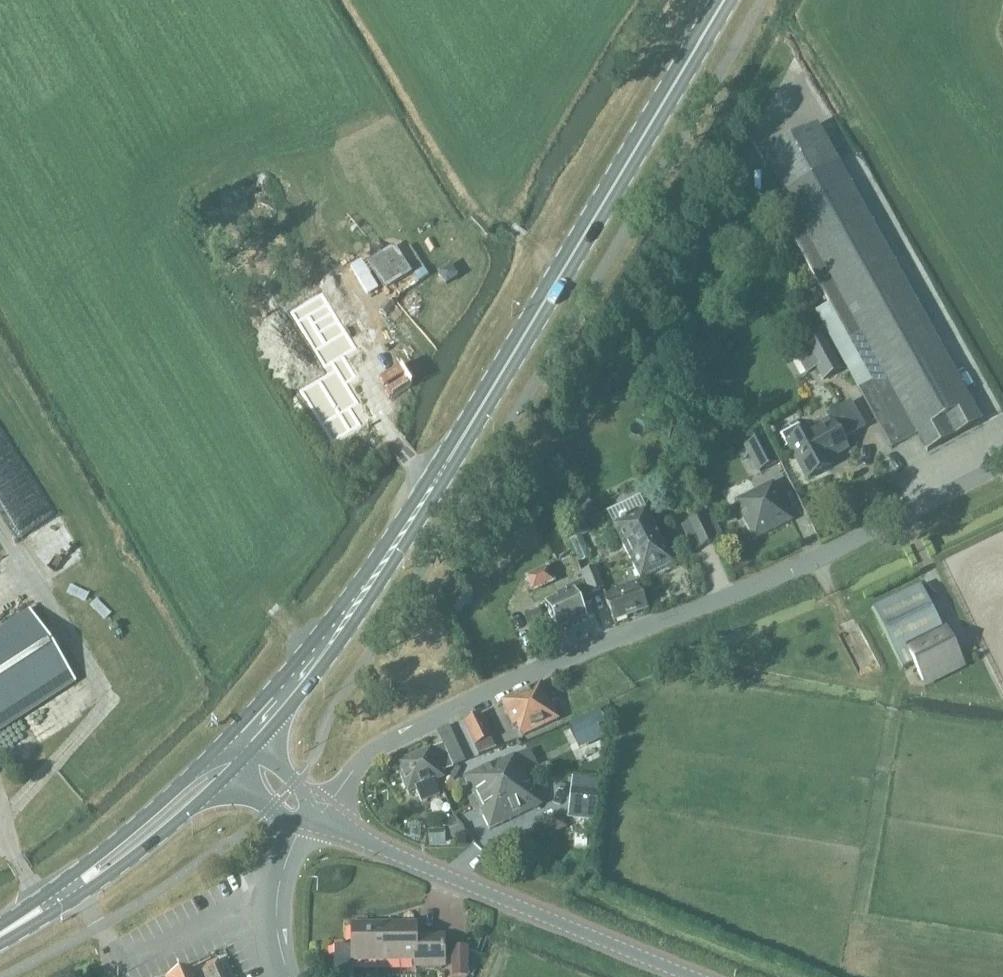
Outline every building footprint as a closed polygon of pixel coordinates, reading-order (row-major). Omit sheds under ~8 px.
[(799,64),(789,68),(795,83),(805,79),(799,64)] [(818,125),(766,155),(787,194),(773,201),(840,322),(828,329),(858,384),(893,447),(918,432),(928,450),(982,421),(972,403),(840,164),(818,125)] [(406,272),(394,252),(373,265),(386,285),(406,272)] [(306,266),(275,284),(281,294),(291,288),(308,316),(298,322),(308,339),(315,335),(319,342),(284,363),(315,414),(343,397),(351,392),(341,375),(329,355),(339,349),(326,328),(339,320),(306,266)] [(450,267),(439,274),(447,285),(458,277),(450,267)] [(824,340),(807,350),(824,380),(841,371),(824,340)] [(783,451),(790,447),(809,478),(830,466),(826,458),(837,452),(838,455),(849,449),(843,440),(865,428),(851,403),(841,408),(828,415),(834,425),(815,436),(812,431),(806,434),(798,420),(780,430),(778,433),(776,437),(777,441),(783,451)] [(779,462),(766,436),(749,444),(762,470),(779,462)] [(735,502),(754,541),(793,522),(775,483),(735,502)] [(615,525),(629,554),(641,579),(675,563),(648,508),(628,518),(627,516),(621,519),(622,521),(615,525)] [(689,524),(701,549),(726,538),(714,513),(689,524)] [(527,578),(533,591),(555,581),(549,568),(527,578)] [(581,574),(589,594),(604,588),(596,568),(581,574)] [(614,622),(647,609),(637,582),(604,595),(614,622)] [(559,634),(561,633),(564,635),(571,632),(571,628),(588,621),(583,610),(592,606),(582,583),(565,590),(568,595),(546,605),(559,634)] [(875,613),(903,669),(913,664),(923,683),(965,662),(948,628),(944,630),(924,589),(875,613)] [(78,681),(32,610),(0,631),(0,730),(78,681)] [(444,632),(449,630),(446,623),(441,625),(444,632)] [(845,641),(856,634),(850,623),(838,629),(845,641)] [(515,728),(519,726),(523,736),(559,720),(543,684),(503,702),(515,728)] [(600,713),(569,727),(574,738),(605,724),(600,713)] [(464,723),(476,747),(492,739),(481,716),(464,723)] [(492,739),(476,747),(480,757),(496,749),(492,739)] [(397,764),(409,795),(418,791),(422,803),(441,796),(436,781),(445,778),(443,774),(454,769),(445,746),(434,750),(397,764)] [(469,798),(472,804),(529,778),(529,777),(541,771),(531,749),(518,755),(518,753),(467,777),(475,795),(469,798)] [(529,778),(472,804),(475,811),(482,808),(492,829),(542,805),(529,778)] [(353,948),(335,948),(335,976),(354,976),(354,962),(418,962),(418,967),(445,967),(445,937),(417,937),(417,926),(353,926),(353,948)] [(453,976),(471,976),(471,948),(453,948),(453,976)] [(221,964),(198,975),(197,971),(183,976),(226,976),(221,964)]
